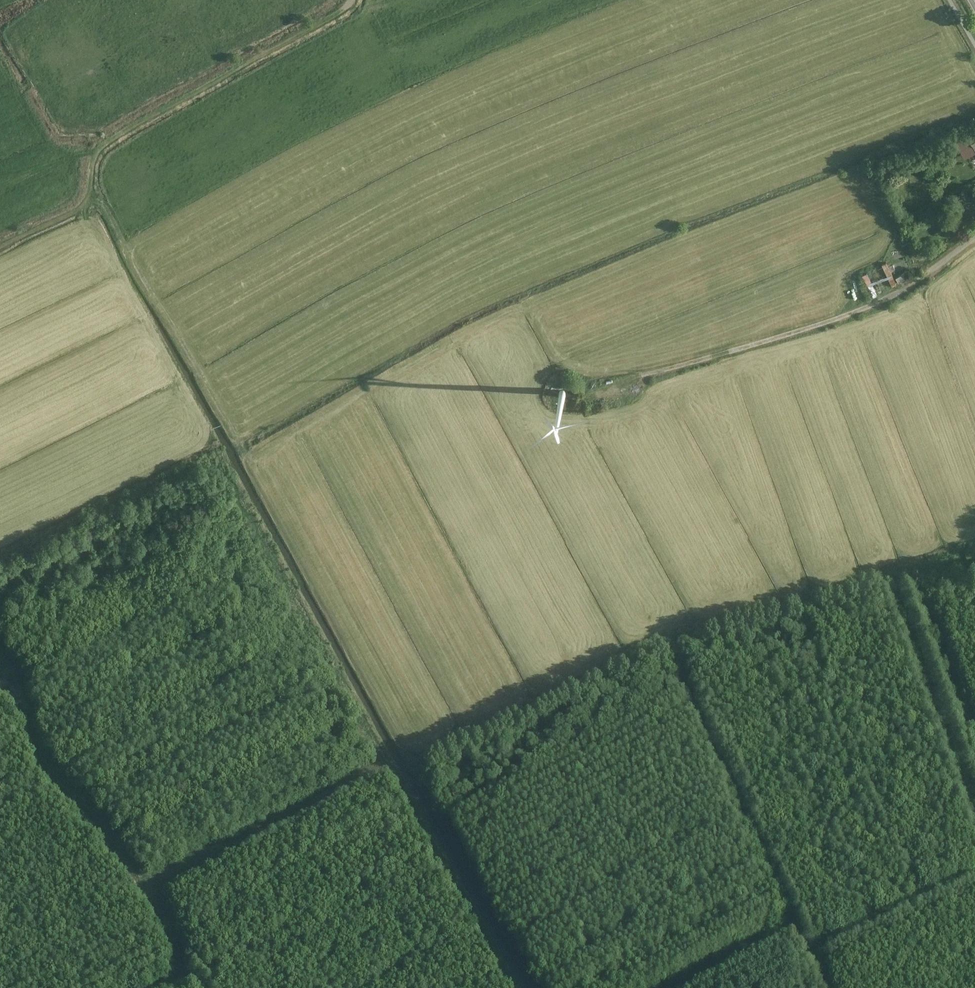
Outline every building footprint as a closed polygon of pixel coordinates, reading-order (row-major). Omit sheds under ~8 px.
[(887,262),(882,263),(887,275),(891,273),(887,262)] [(905,273),(897,277),(898,281),(907,277),(905,273)]
